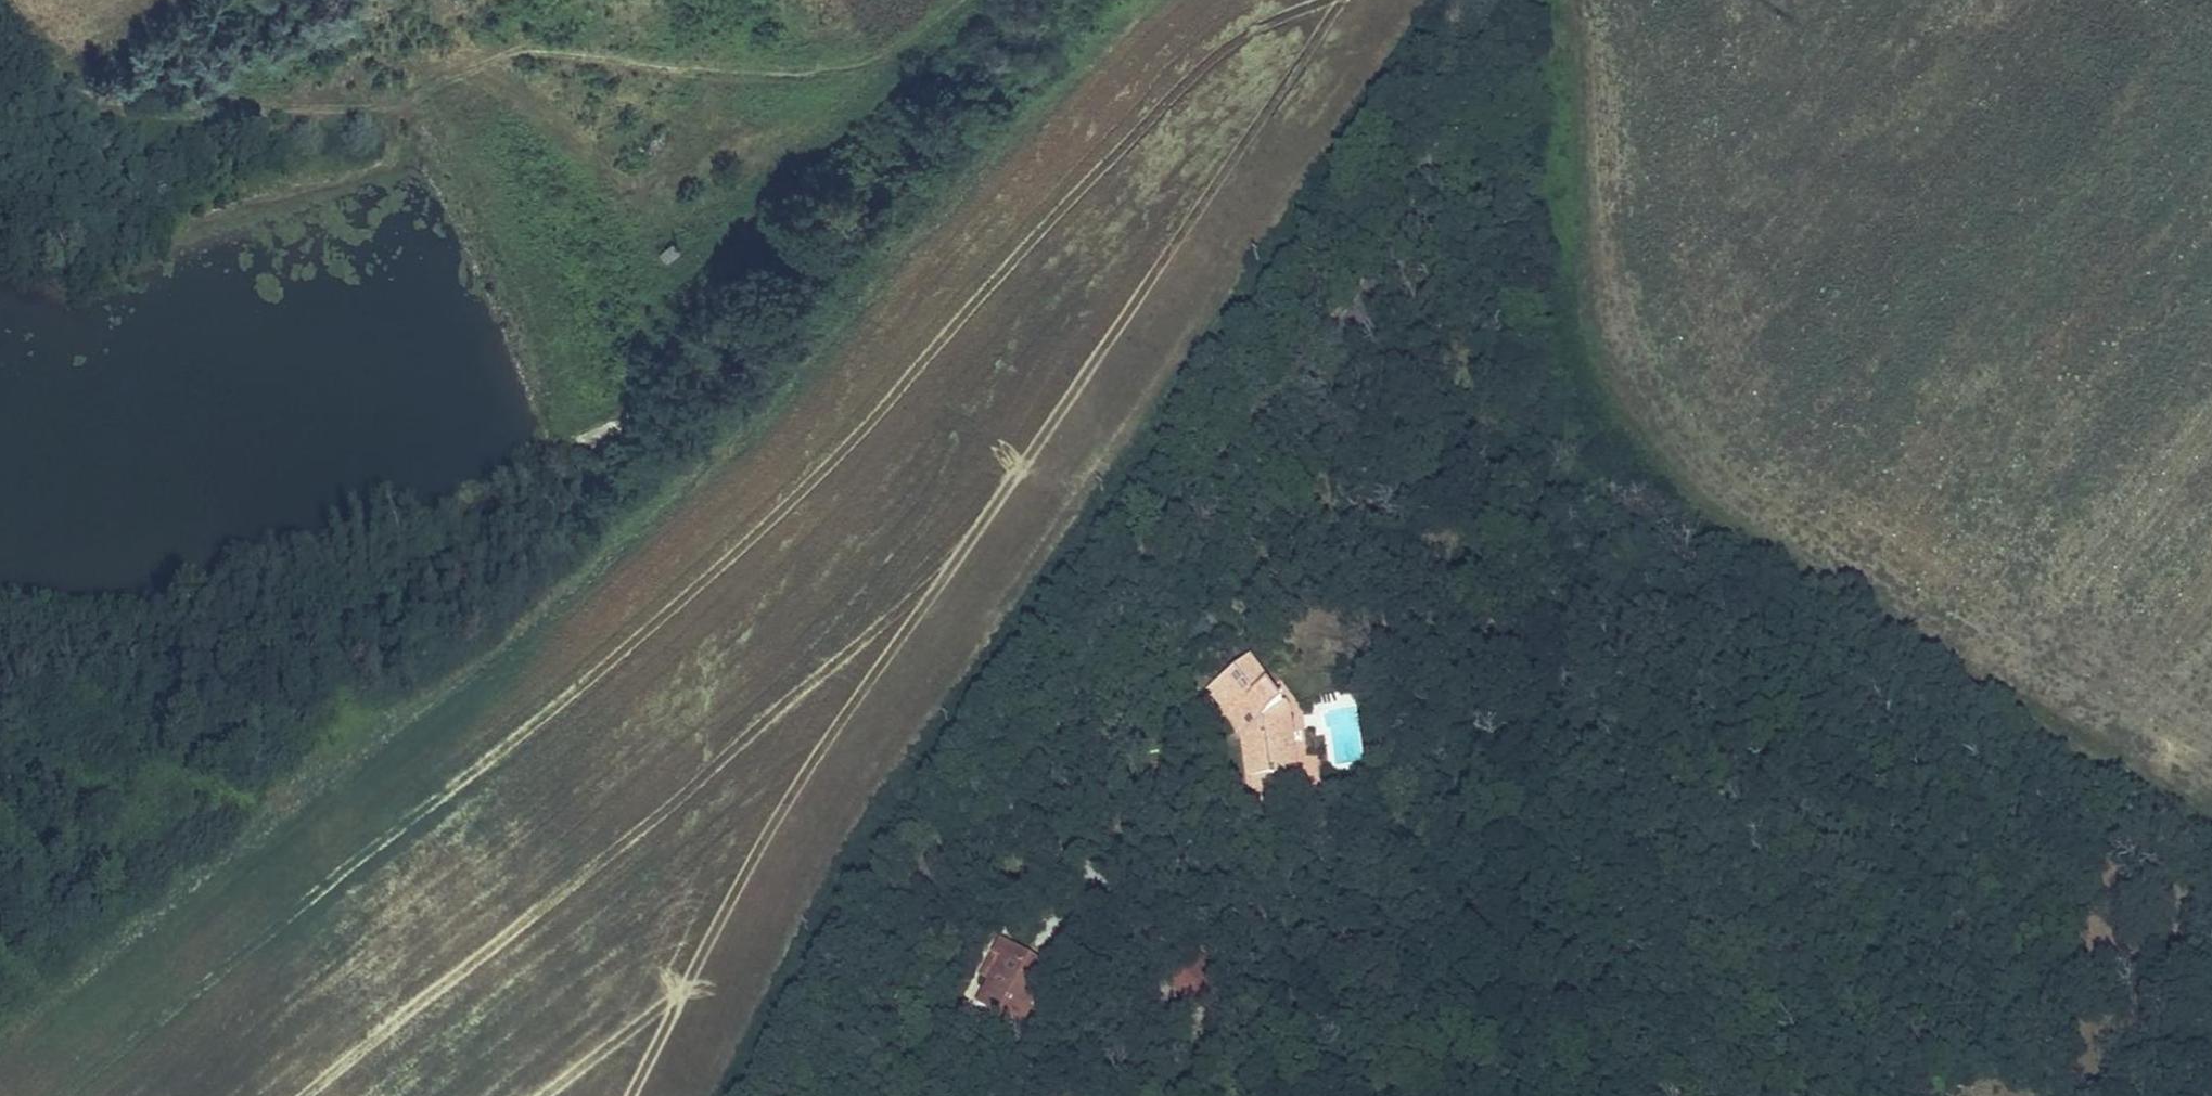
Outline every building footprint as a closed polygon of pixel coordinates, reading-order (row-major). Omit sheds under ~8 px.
[(654,251),(663,261),(678,248),(668,238),(654,251)] [(1244,684),(1198,723),(1231,762),(1236,806),(1292,799),(1282,731),(1244,684)] [(990,1009),(979,1027),(1019,1046),(1050,985),(997,958),(988,979),(1004,986),(990,1009)] [(1004,986),(988,979),(975,1001),(990,1009),(1004,986)]
